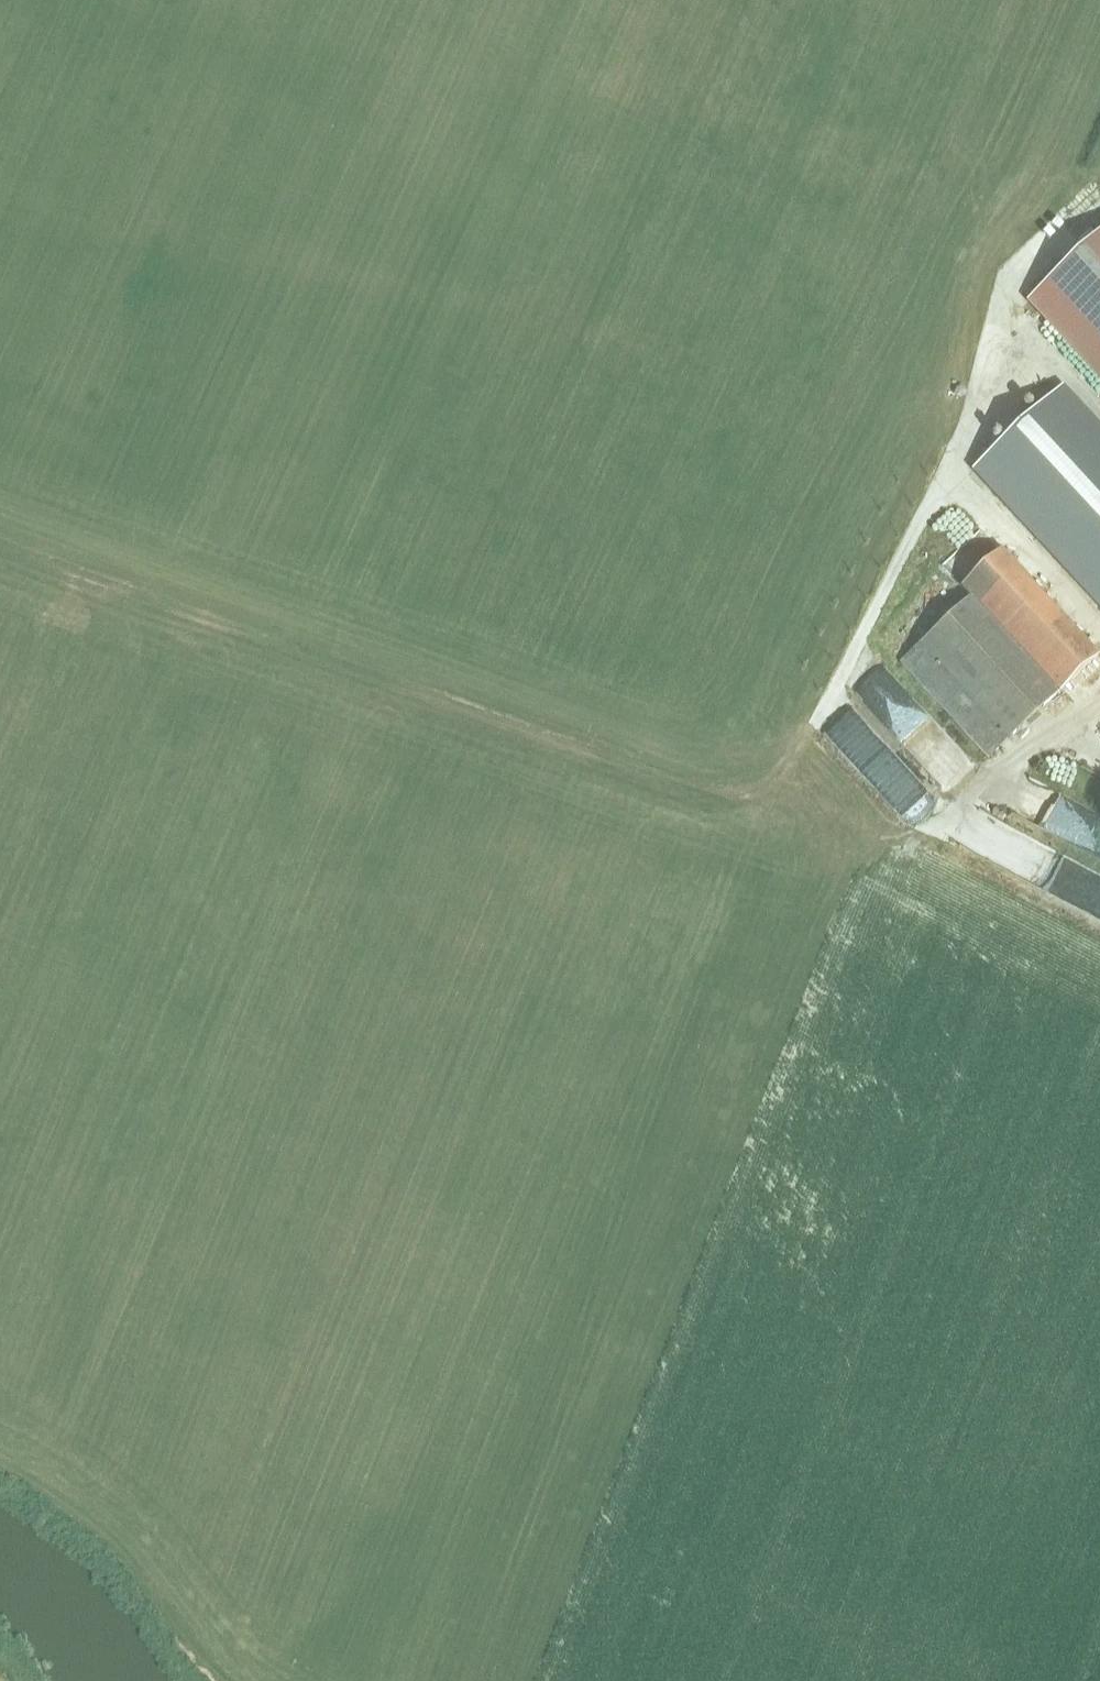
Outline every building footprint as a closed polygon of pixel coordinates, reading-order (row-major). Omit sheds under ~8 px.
[(1029,300),(1099,376),(1099,234),(1029,300)] [(974,469),(1099,606),(1099,426),(1063,386),(974,469)] [(989,759),(1010,739),(1099,657),(1002,553),(963,589),(973,599),(902,664),(974,743),(989,759)]
